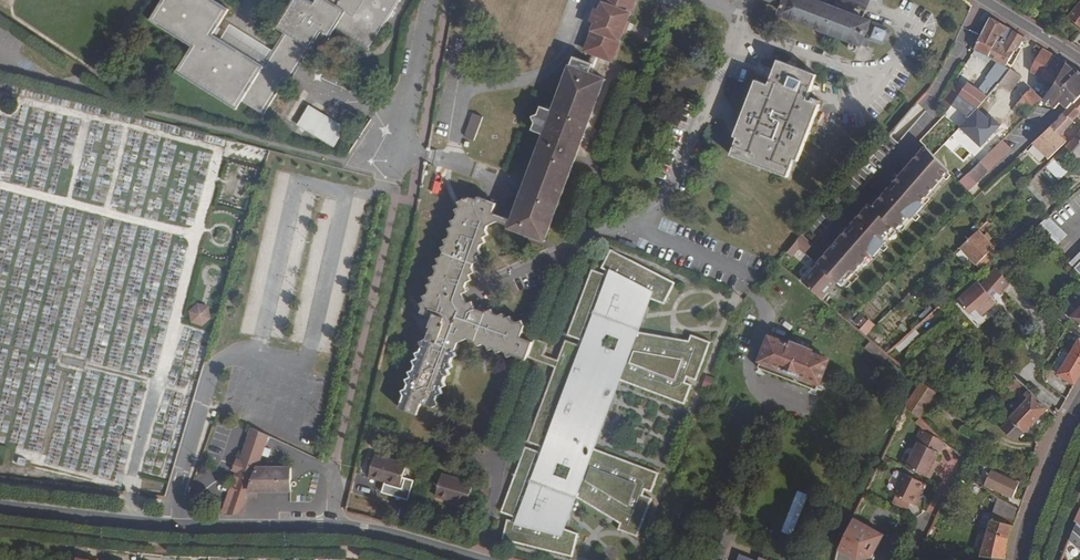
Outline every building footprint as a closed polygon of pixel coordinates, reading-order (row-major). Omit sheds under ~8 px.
[(230,10),(213,0),(163,0),(150,21),(193,47),(177,72),(204,89),(237,110),(242,102),(264,115),(285,81),(295,64),(299,67),(310,49),(319,54),(334,29),(368,50),(400,0),(293,0),(276,27),(285,33),(289,35),(281,47),(274,49),(273,52),(264,67),(221,40),(214,35),(230,10)] [(612,60),(634,0),(605,0),(601,11),(596,10),(592,21),(597,23),(586,51),(592,53),(601,57),(612,60)] [(889,30),(809,0),(769,0),(784,6),(781,14),(860,44),(864,36),(871,39),(883,44),(886,42),(889,33),(889,30)] [(1079,27),(1079,3),(1068,17),(1079,27)] [(989,57),(997,41),(1000,34),(1005,36),(1009,28),(991,18),(975,50),(978,51),(989,57)] [(273,52),(231,25),(221,40),(264,67),(273,52)] [(1022,41),(1025,37),(1014,31),(1005,45),(997,41),(989,57),(989,58),(999,64),(1005,68),(1015,52),(1016,52),(1019,47),(1022,41)] [(281,47),(289,35),(285,33),(274,49),(281,47)] [(864,36),(860,44),(867,47),(871,39),(864,36)] [(1050,63),(1054,55),(1044,49),(1031,72),(1042,78),(1050,63)] [(983,59),(996,67),(999,64),(989,58),(989,57),(978,51),(976,55),(983,59)] [(592,53),(589,62),(594,64),(590,73),(594,75),(601,57),(592,53)] [(510,229),(544,242),(605,79),(594,75),(590,73),(594,64),(574,57),(571,65),(554,111),(541,107),(538,115),(533,117),(535,123),(532,131),(545,135),(513,221),(510,229)] [(795,160),(798,161),(820,104),(807,100),(817,75),(778,61),(775,70),(771,80),(769,85),(756,80),(734,137),(738,138),(731,156),(788,177),(795,160)] [(1040,96),(1031,89),(1018,104),(1025,111),(1029,114),(1043,100),(1044,98),(1055,85),(1063,71),(1050,63),(1042,78),(1051,83),(1040,96)] [(1055,109),(1062,102),(1079,83),(1079,72),(1079,71),(1077,73),(1067,63),(1063,71),(1055,85),(1044,98),(1055,109)] [(299,67),(295,64),(285,81),(289,84),(299,67)] [(999,64),(996,67),(980,91),(968,83),(959,96),(967,101),(977,110),(999,85),(1010,71),(1005,68),(999,64)] [(974,70),(965,65),(941,105),(947,109),(973,71),(974,70)] [(767,67),(763,77),(771,80),(775,70),(767,67)] [(1011,69),(1011,70),(1010,71),(999,85),(1010,92),(1022,77),(1011,69)] [(1030,82),(1022,77),(1010,92),(1018,98),(1030,82)] [(1062,102),(1068,109),(1074,103),(1075,104),(1079,98),(1079,83),(1062,102)] [(967,101),(959,96),(956,100),(964,106),(967,101)] [(1075,104),(1074,103),(1068,109),(1059,118),(1060,118),(1032,144),(1049,159),(1067,142),(1060,135),(1074,122),(1072,120),(1079,112),(1079,98),(1075,104)] [(314,135),(327,113),(309,101),(295,123),(314,135)] [(1025,111),(1018,104),(1014,109),(1021,115),(1025,111)] [(327,113),(314,135),(332,146),(346,124),(327,113)] [(465,137),(474,141),(483,117),(473,114),(465,137)] [(1078,158),(1079,156),(1079,133),(1066,147),(1078,158)] [(981,162),(989,171),(1011,149),(1002,140),(981,162)] [(847,231),(817,265),(819,267),(835,282),(842,288),(894,228),(897,231),(948,173),(933,156),(925,147),(894,184),(897,187),(893,192),(889,188),(872,208),(869,205),(851,226),(855,229),(850,234),(847,231)] [(1059,179),(1067,171),(1055,159),(1047,167),(1059,179)] [(969,173),(977,183),(989,171),(981,162),(969,173)] [(423,333),(428,332),(430,333),(428,340),(426,339),(425,340),(420,342),(423,346),(421,351),(417,353),(418,358),(418,359),(413,361),(416,365),(414,370),(409,372),(411,377),(411,378),(406,380),(408,384),(407,389),(402,391),(404,395),(399,408),(417,415),(422,403),(434,407),(439,405),(437,400),(438,395),(443,394),(441,389),(441,388),(446,386),(444,381),(446,376),(450,375),(448,370),(448,369),(453,367),(451,363),(453,358),(457,356),(455,351),(458,343),(468,338),(477,341),(479,346),(483,344),(488,346),(490,350),(494,348),(495,348),(497,353),(502,351),(507,353),(509,357),(513,355),(526,360),(527,357),(533,342),(521,338),(525,326),(524,325),(522,321),(517,323),(513,321),(511,316),(507,319),(506,319),(504,314),(499,316),(494,314),(492,309),(488,312),(487,311),(486,313),(474,309),(475,307),(474,307),(472,302),(467,304),(463,295),(463,293),(467,292),(465,287),(467,282),(471,280),(469,276),(470,275),(474,273),(472,268),(474,263),(478,261),(477,257),(477,256),(481,254),(479,249),(481,244),(486,242),(483,238),(484,237),(488,235),(486,231),(488,226),(498,222),(511,227),(513,221),(492,214),(497,204),(479,197),(477,200),(470,198),(470,200),(464,198),(464,200),(459,203),(461,208),(456,210),(458,215),(456,219),(452,221),(454,226),(454,227),(449,229),(451,233),(450,238),(445,240),(447,245),(442,247),(444,252),(442,257),(438,259),(440,264),(435,266),(437,271),(435,276),(431,278),(433,282),(433,283),(428,285),(430,290),(428,294),(424,296),(426,302),(421,304),(423,309),(420,315),(416,318),(423,333)] [(1034,228),(1053,248),(1066,235),(1048,216),(1034,228)] [(985,256),(994,248),(978,230),(960,248),(981,270),(990,262),(985,256)] [(802,236),(794,245),(799,249),(805,254),(812,246),(802,236)] [(799,249),(794,245),(787,253),(792,257),(799,249)] [(994,248),(985,256),(990,262),(1001,254),(994,248)] [(592,448),(618,379),(684,404),(692,385),(685,382),(687,377),(696,381),(710,342),(697,337),(695,341),(638,331),(639,328),(644,329),(646,327),(648,325),(649,322),(650,317),(645,314),(649,299),(664,304),(675,283),(611,250),(601,268),(606,271),(604,275),(592,270),(566,336),(581,341),(579,346),(564,340),(556,360),(542,355),(547,344),(538,341),(534,339),(533,342),(527,357),(532,359),(555,368),(527,441),(542,447),(540,451),(525,446),(501,512),(514,517),(513,521),(507,520),(502,540),(572,557),(578,534),(562,530),(576,496),(625,524),(623,531),(637,536),(651,498),(642,495),(644,489),(651,492),(658,473),(592,448)] [(1069,264),(1074,269),(1079,263),(1079,254),(1069,264)] [(808,279),(803,284),(823,300),(828,294),(827,293),(830,289),(829,288),(835,282),(819,267),(812,274),(809,271),(805,275),(808,279)] [(981,286),(978,283),(957,301),(969,315),(975,310),(981,316),(996,303),(992,298),(996,293),(999,295),(1012,281),(997,268),(981,286)] [(206,327),(213,318),(212,308),(199,304),(192,312),(193,322),(206,327)] [(1079,326),(1079,309),(1072,317),(1079,326)] [(869,333),(873,322),(856,315),(851,326),(869,333)] [(761,361),(820,384),(829,360),(808,352),(809,349),(792,342),(791,345),(770,338),(761,361)] [(1075,384),(1079,375),(1079,339),(1059,372),(1058,374),(1075,384)] [(871,340),(865,347),(875,356),(881,349),(871,340)] [(881,349),(875,356),(882,362),(888,355),(881,349)] [(1064,351),(1053,368),(1059,372),(1070,355),(1064,351)] [(820,384),(761,361),(758,368),(817,391),(820,384)] [(1025,432),(1048,408),(1013,375),(1012,375),(1005,383),(1014,392),(1018,387),(1029,397),(1010,418),(1025,432)] [(703,387),(711,390),(715,379),(707,376),(703,387)] [(906,405),(920,418),(937,392),(921,382),(906,405)] [(919,442),(906,466),(929,478),(934,468),(932,467),(945,443),(942,440),(921,429),(916,440),(919,442)] [(226,515),(240,514),(246,497),(248,490),(291,490),(291,468),(257,466),(263,449),(247,443),(226,501),(223,512),(226,513),(226,515)] [(385,482),(401,486),(403,477),(407,464),(374,455),(369,477),(385,482)] [(889,457),(884,455),(881,462),(886,464),(889,457)] [(924,483),(902,471),(890,492),(914,505),(919,496),(917,495),(924,483)] [(436,496),(467,505),(474,484),(442,474),(436,496)] [(401,486),(385,482),(382,493),(408,500),(414,481),(403,477),(401,486)] [(1005,493),(1013,497),(1017,487),(995,478),(991,487),(1000,491),(999,494),(1004,497),(1005,493)] [(936,490),(926,512),(933,515),(943,493),(936,490)] [(988,529),(987,532),(1009,538),(1019,510),(998,498),(988,529)] [(853,520),(838,549),(838,551),(856,559),(862,559),(873,558),(884,535),(853,520)] [(1076,520),(1069,538),(1079,548),(1079,524),(1076,520)] [(1009,538),(987,532),(980,556),(1007,559),(1009,539),(1009,538)] [(89,547),(76,546),(74,558),(78,559),(86,559),(89,547)] [(20,550),(19,557),(18,559),(44,559),(45,553),(20,550)]
